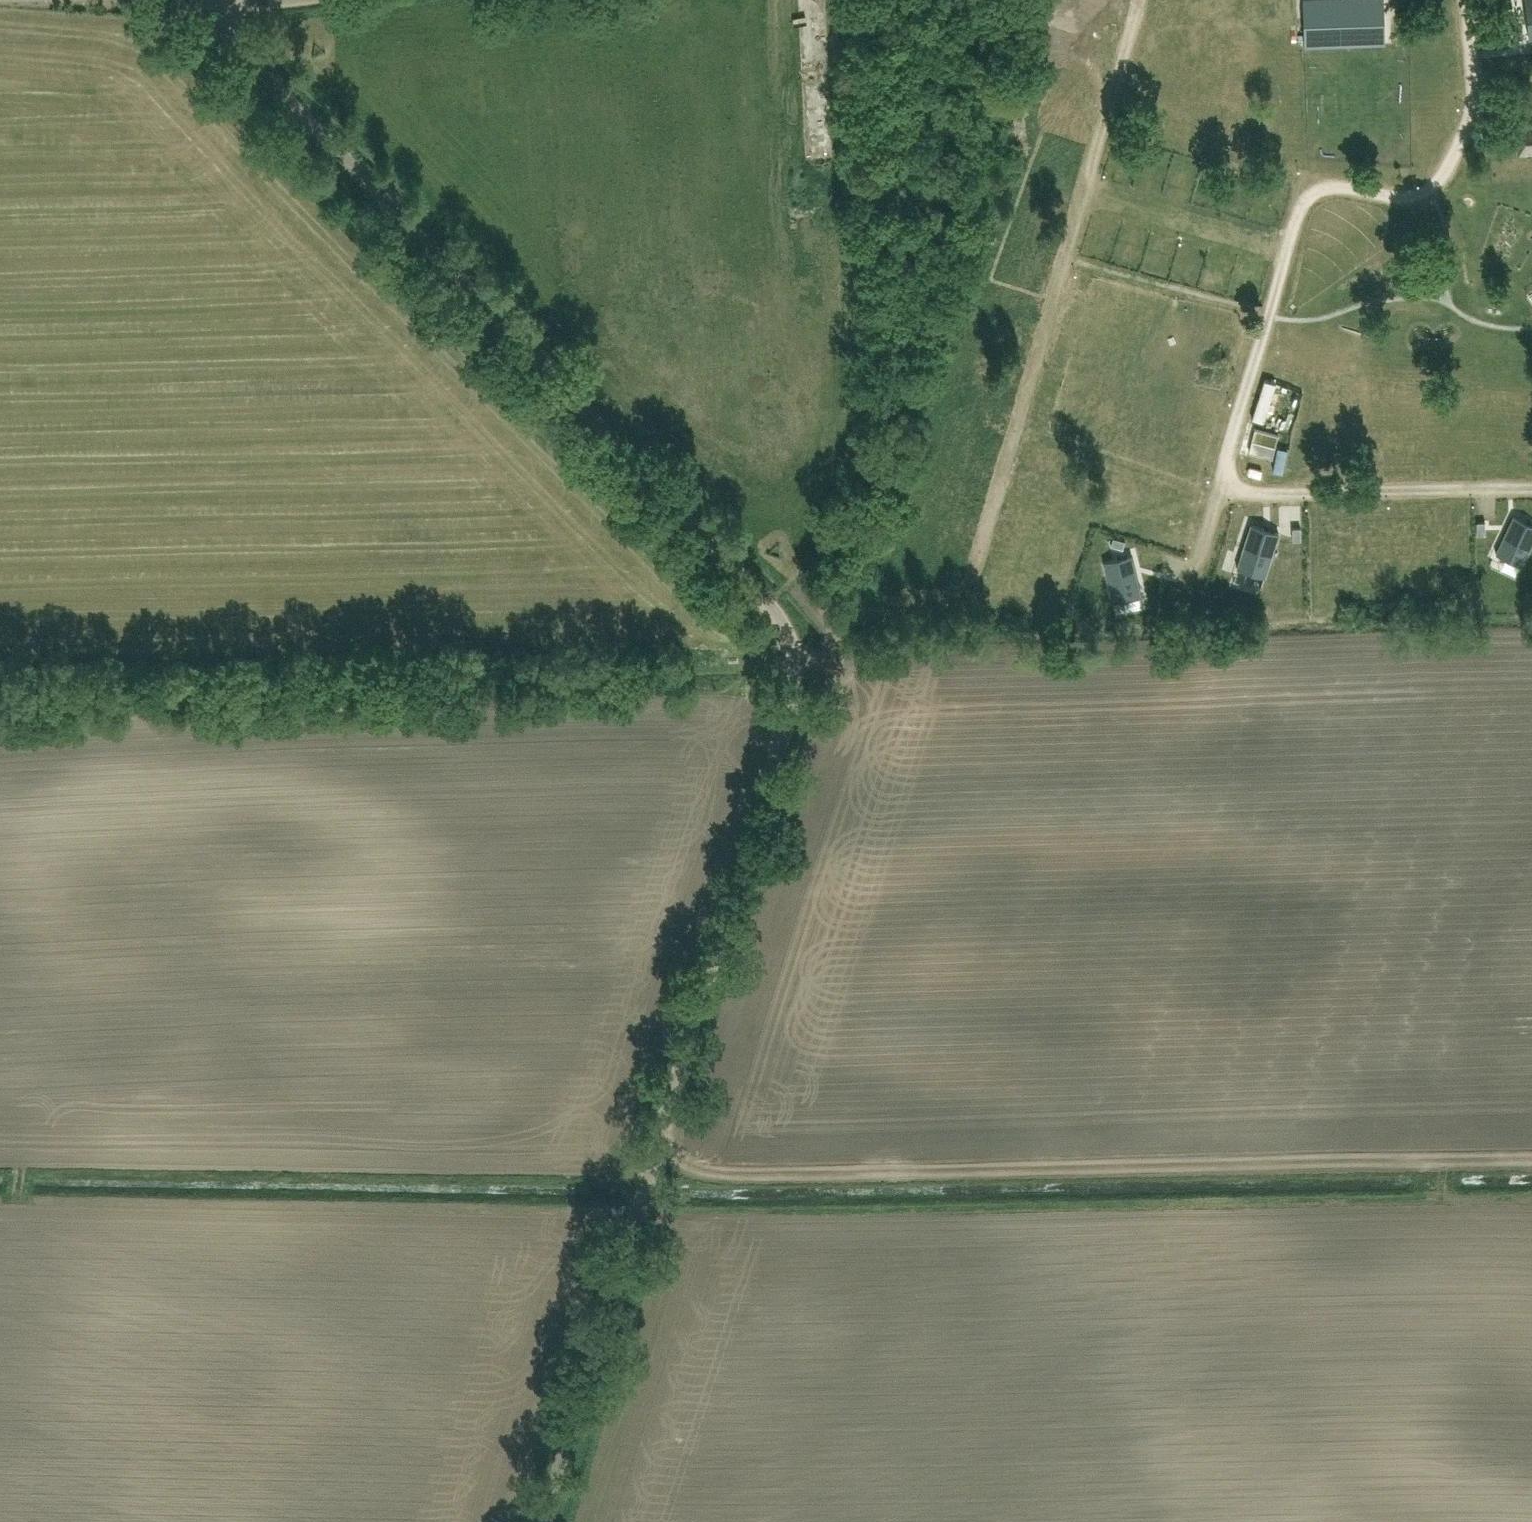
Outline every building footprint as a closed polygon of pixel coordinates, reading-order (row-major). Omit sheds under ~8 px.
[(1305,46),(1322,45),(1320,0),(1303,0),(1305,46)] [(1518,125),(1520,152),(1531,151),(1531,124),(1518,125)] [(1496,554),(1522,566),(1531,544),(1531,524),(1514,515),(1496,554)] [(1485,522),(1477,522),(1477,534),(1486,534),(1485,522)] [(1251,524),(1237,568),(1265,577),(1279,533),(1251,524)] [(1301,527),(1292,527),(1293,540),(1301,540),(1301,527)] [(1113,537),(1111,545),(1123,549),(1126,541),(1113,537)] [(1131,555),(1104,561),(1114,602),(1141,596),(1131,555)]
